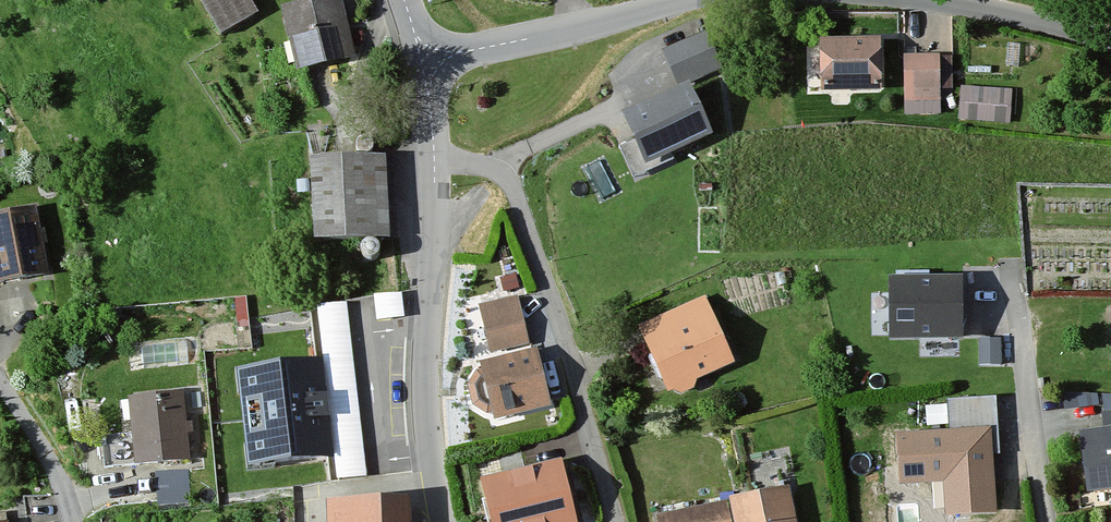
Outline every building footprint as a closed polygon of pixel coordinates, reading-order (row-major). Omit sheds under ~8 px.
[(242,0),(193,0),(214,38),(252,17),(242,0)] [(334,0),(328,0),(275,14),(292,76),(350,61),(334,0)] [(603,8),(614,0),(597,0),(603,8)] [(662,52),(678,90),(688,86),(719,73),(703,35),(662,52)] [(874,92),(874,42),(811,42),(810,92),(874,92)] [(934,104),(934,58),(897,58),(898,104),(934,104)] [(710,135),(688,86),(678,90),(622,116),(644,164),(710,135)] [(1003,128),(1006,94),(961,91),(958,124),(1003,128)] [(383,241),(379,160),(299,164),(303,245),(383,241)] [(35,211),(0,215),(0,286),(43,281),(35,211)] [(963,276),(888,279),(890,342),(964,340),(963,276)] [(378,289),(381,315),(407,311),(404,286),(378,289)] [(522,350),(511,299),(472,308),(483,358),(522,350)] [(727,369),(698,304),(631,333),(659,398),(727,369)] [(546,412),(530,355),(471,371),(487,428),(546,412)] [(323,366),(237,375),(248,473),(334,464),(323,366)] [(184,466),(177,396),(121,401),(128,471),(184,466)] [(995,458),(992,401),(941,404),(943,434),(891,437),(894,489),(938,487),(940,519),(991,516),(987,459),(995,458)] [(1096,415),(1098,431),(1071,435),(1079,496),(1110,492),(1110,413),(1096,415)] [(560,462),(484,481),(495,521),(575,521),(560,462)] [(782,492),(651,518),(652,521),(788,521),(782,492)] [(402,503),(319,506),(320,521),(403,521),(402,503)]
